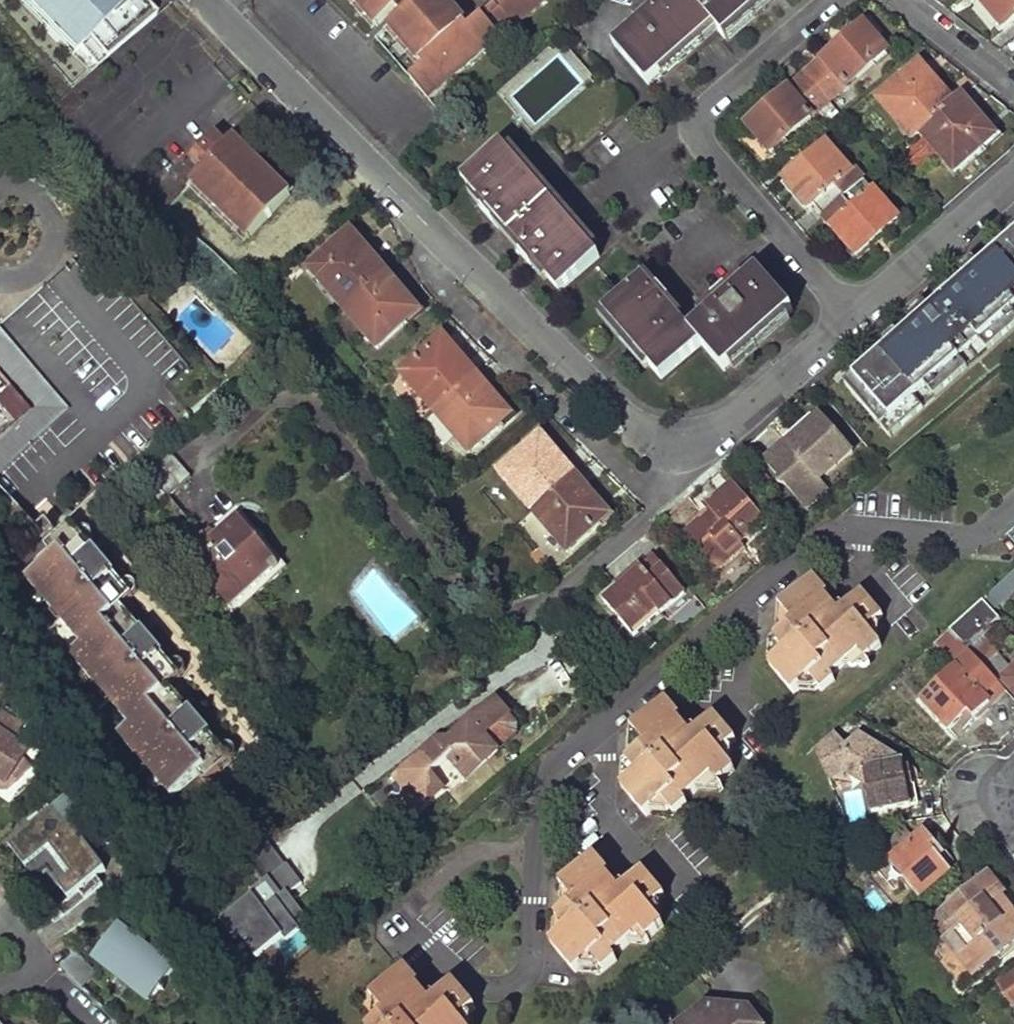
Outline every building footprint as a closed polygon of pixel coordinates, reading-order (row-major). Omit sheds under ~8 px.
[(80,46),(35,0),(21,0),(73,53),(79,48),(80,46)] [(80,46),(79,48),(97,66),(155,16),(140,0),(35,0),(80,46)] [(379,30),(392,19),(397,24),(390,30),(424,70),(411,81),(431,104),(553,0),(516,0),(474,36),(444,0),(431,0),(354,0),(379,30)] [(612,45),(646,85),(713,27),(723,40),(771,0),(665,0),(612,45)] [(981,1),(993,16),(1003,28),(1013,20),(1013,0),(982,0),(981,1)] [(861,30),(744,131),(768,157),(884,55),(861,30)] [(566,49),(557,55),(581,83),(589,76),(566,49)] [(917,67),(875,105),(909,142),(919,134),(953,173),(994,137),(986,128),(959,98),(951,106),(931,83),(917,67)] [(199,169),(189,179),(241,239),(286,198),(233,140),(232,142),(222,130),(189,159),(199,169)] [(499,148),(459,181),(557,295),(596,262),(499,148)] [(823,149),(781,187),(803,212),(809,208),(854,258),(896,221),(852,171),(847,176),(823,149)] [(346,235),(304,272),(373,350),(415,314),(346,235)] [(846,387),(889,437),(1013,329),(1013,241),(846,387)] [(639,284),(600,319),(655,383),(696,348),(719,374),(789,315),(755,276),(685,336),(639,284)] [(441,338),(399,374),(467,453),(509,416),(441,338)] [(35,410),(0,440),(0,464),(59,413),(0,344),(0,368),(35,410)] [(805,508),(827,490),(819,481),(852,453),(821,416),(788,444),(784,439),(762,458),(805,508)] [(607,518),(537,441),(496,477),(565,555),(607,518)] [(151,472),(167,494),(190,476),(174,455),(151,472)] [(763,520),(731,484),(708,503),(713,509),(687,533),(717,567),(743,544),(740,541),(763,520)] [(83,520),(78,512),(57,529),(49,519),(42,526),(55,541),(76,525),(83,520)] [(267,549),(238,516),(211,540),(206,535),(165,570),(163,572),(175,586),(203,561),(224,586),(217,591),(232,607),(266,577),(252,563),(267,549)] [(166,654),(146,630),(145,630),(125,606),(119,600),(128,592),(124,588),(127,586),(118,575),(119,574),(99,549),(98,550),(92,543),(90,545),(81,535),(83,533),(76,525),(55,541),(55,542),(49,547),(56,556),(29,579),(39,591),(41,589),(50,599),(48,601),(55,610),(72,595),(80,605),(63,619),(84,644),(72,654),(102,690),(120,675),(128,686),(111,699),(131,725),(120,734),(139,756),(156,743),(164,752),(147,766),(154,775),(156,773),(165,783),(162,785),(173,797),(199,775),(207,783),(222,771),(219,766),(230,757),(212,735),(213,734),(193,710),(192,711),(172,687),(166,680),(175,672),(171,668),(174,666),(165,655),(166,654)] [(267,549),(252,563),(266,577),(281,564),(267,549)] [(684,591),(650,553),(601,597),(634,636),(684,591)] [(989,608),(1013,587),(1013,572),(981,601),(989,608)] [(881,621),(859,597),(837,616),(823,601),(827,599),(811,582),(785,604),(799,620),(776,640),(786,652),(771,665),(795,694),(812,680),(822,692),(835,681),(832,678),(861,654),(867,659),(881,647),(872,637),(874,634),(870,631),(881,621)] [(136,597),(127,586),(124,588),(128,592),(119,600),(125,606),(136,597)] [(977,662),(991,649),(983,640),(992,631),(989,628),(999,619),(989,608),(981,601),(947,630),(977,662)] [(973,717),(1002,690),(977,662),(947,630),(932,643),(956,668),(922,699),(949,729),(968,712),(973,717)] [(1011,670),(991,649),(977,662),(1002,690),(1013,702),(1013,666),(1011,670)] [(183,677),(174,666),(171,668),(175,672),(166,680),(172,687),(183,677)] [(431,743),(391,777),(397,784),(395,798),(409,814),(435,792),(421,777),(441,760),(461,783),(517,734),(494,706),(450,744),(431,743)] [(681,724),(666,708),(639,730),(652,746),(627,767),(627,773),(635,784),(628,789),(652,817),(659,812),(667,821),(670,822),(688,808),(685,804),(714,780),(720,787),(736,773),(722,757),(734,747),(714,723),(691,742),(677,726),(681,724)] [(26,724),(7,710),(4,714),(24,728),(26,724)] [(0,785),(3,783),(9,790),(31,771),(23,762),(33,747),(18,736),(24,728),(4,714),(0,720),(0,785)] [(874,812),(920,804),(917,785),(909,786),(906,762),(895,763),(892,753),(863,734),(848,745),(835,733),(815,751),(827,777),(866,769),(874,812)] [(164,752),(156,743),(139,756),(147,766),(164,752)] [(65,831),(70,827),(84,816),(73,800),(53,815),(65,831)] [(97,879),(105,873),(70,827),(65,831),(53,815),(52,814),(8,847),(21,865),(47,845),(50,850),(72,878),(58,888),(68,901),(78,894),(84,901),(103,887),(97,879)] [(916,894),(946,871),(935,857),(939,854),(922,834),(913,841),(902,828),(878,848),(916,894)] [(50,850),(47,845),(21,865),(25,869),(50,850)] [(608,879),(593,863),(567,886),(580,901),(557,921),(555,927),(564,938),(557,944),(580,972),(588,966),(596,974),(601,975),(617,962),(614,958),(643,934),(649,941),(663,928),(649,913),(662,901),(641,878),(619,896),(605,882),(608,879)] [(1013,941),(1013,908),(1002,894),(1005,891),(990,872),(934,917),(948,933),(945,936),(976,972),(1013,941)] [(261,910),(252,898),(221,922),(235,940),(239,936),(255,956),(280,938),(284,944),(310,924),(286,891),(261,910)] [(121,930),(100,956),(135,984),(131,989),(149,1003),(174,973),(152,955),(141,936),(133,939),(121,930)] [(75,953),(61,967),(82,989),(96,975),(75,953)] [(1001,985),(1013,1005),(1013,977),(1001,985)] [(451,992),(427,1012),(413,997),(416,994),(402,979),(376,1001),(389,1016),(381,1023),(463,1023),(471,1016),(451,992)] [(749,1010),(705,1006),(683,1023),(759,1023),(749,1010)]
